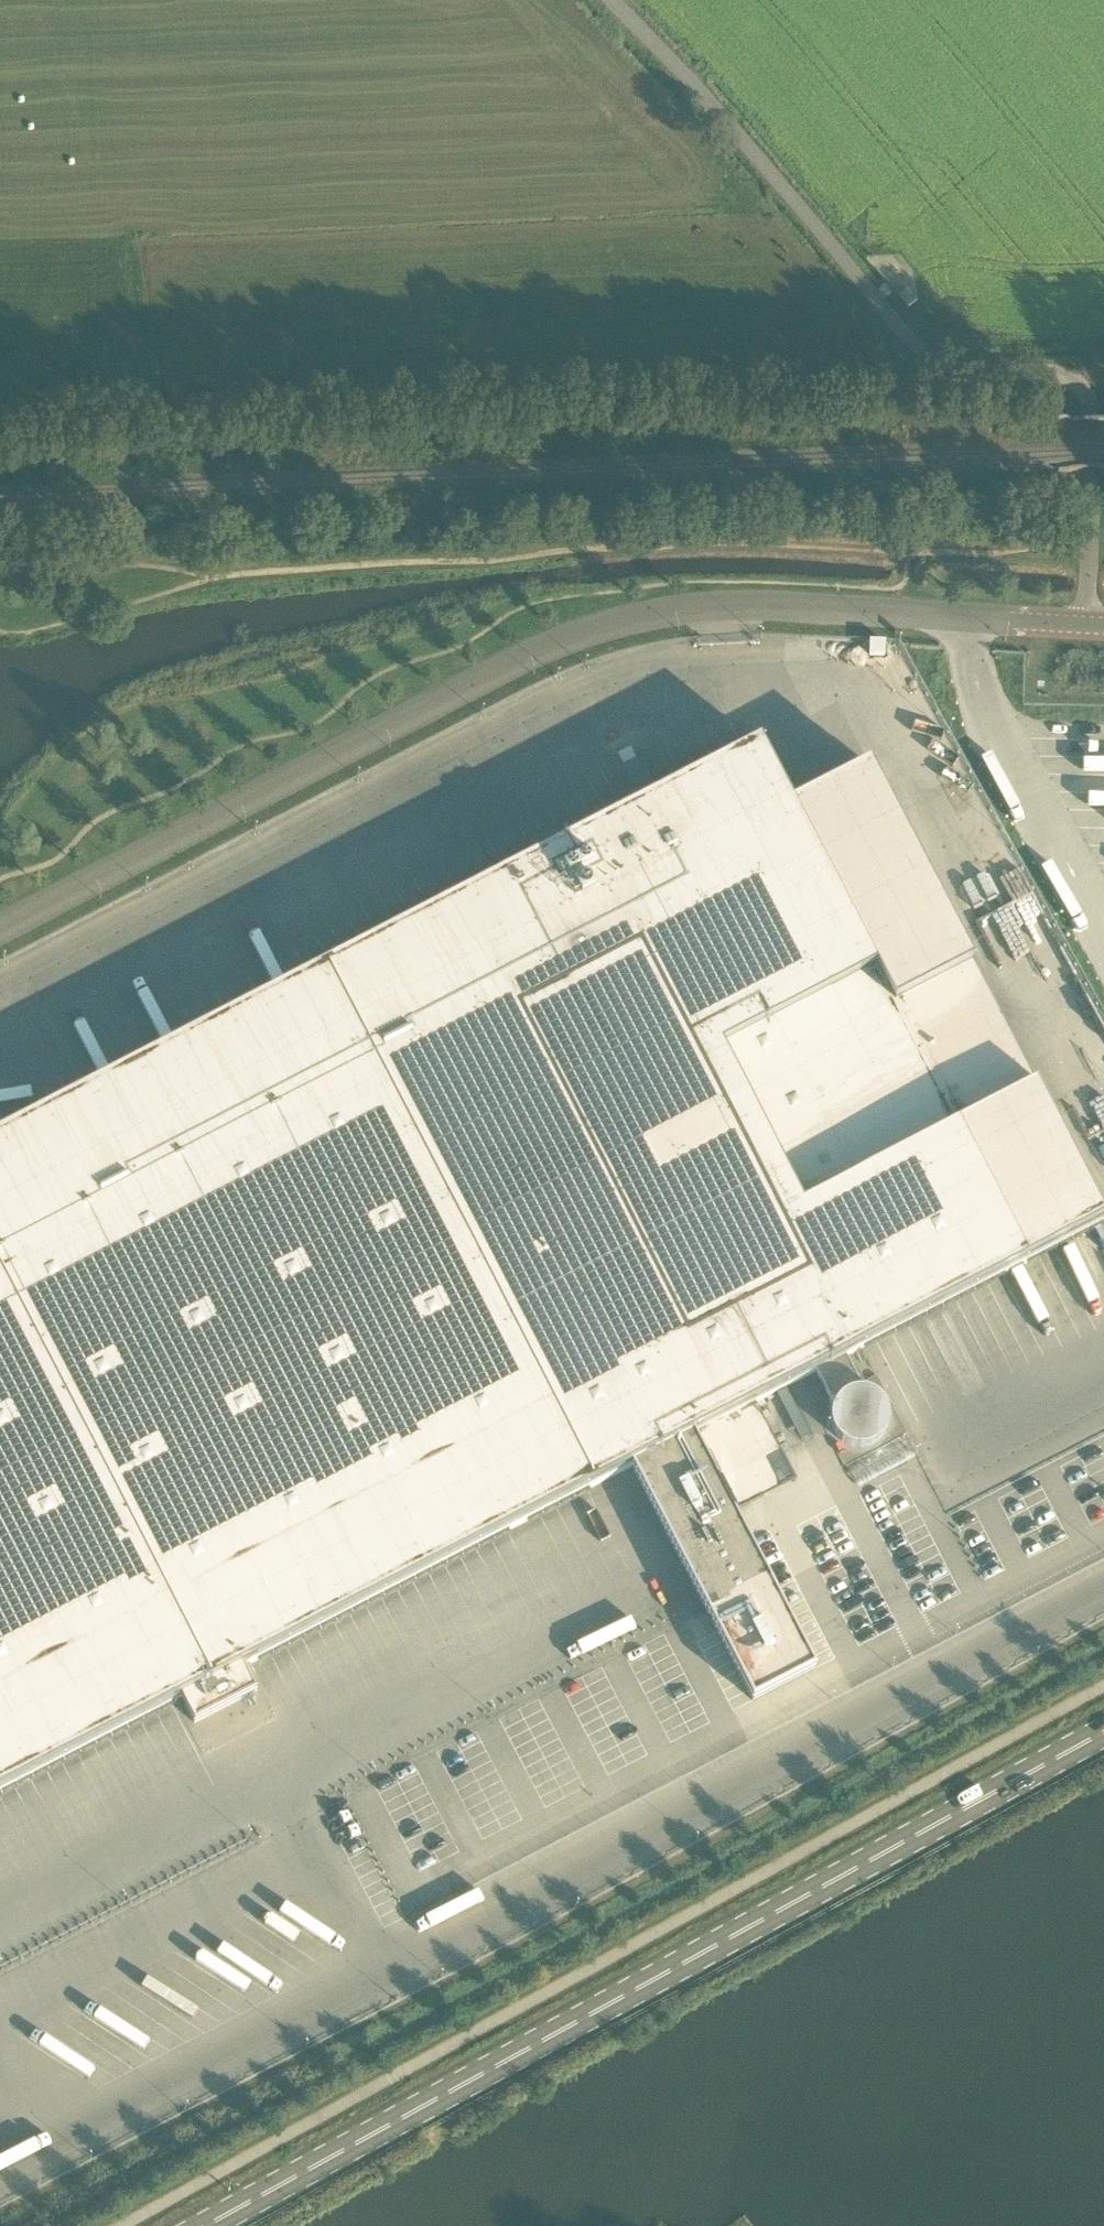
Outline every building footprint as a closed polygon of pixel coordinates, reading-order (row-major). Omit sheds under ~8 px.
[(908,279),(897,288),(905,297),(915,288),(908,279)] [(709,1615),(752,1700),(815,1668),(771,1583),(735,1512),(763,1497),(768,1485),(758,1464),(780,1453),(754,1402),(816,1371),(846,1355),(928,1313),(932,1321),(944,1315),(940,1307),(1028,1261),(1103,1222),(1103,1219),(869,765),(792,804),(760,742),(0,1134),(0,1792),(179,1700),(191,1724),(254,1692),(242,1667),(632,1466),(709,1615)] [(647,796),(657,790),(644,765),(633,770),(647,796)]
